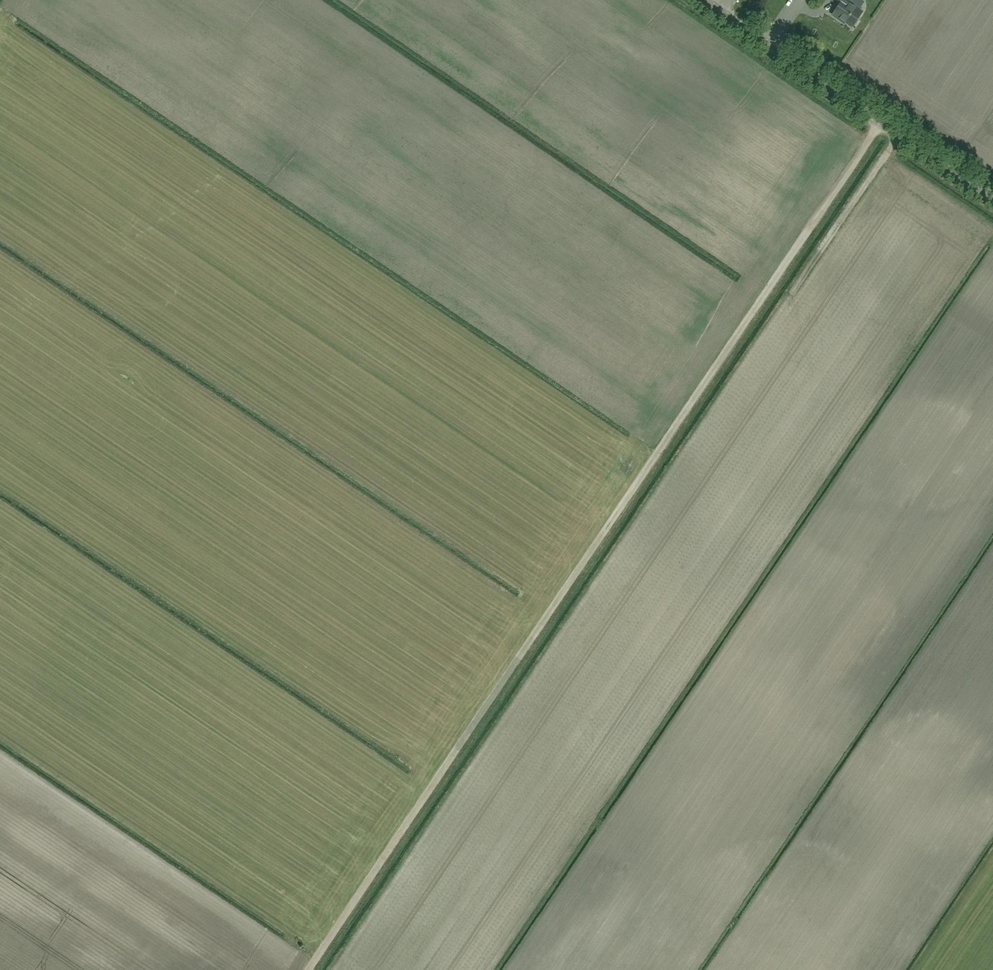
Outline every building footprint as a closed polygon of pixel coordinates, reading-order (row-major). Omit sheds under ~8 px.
[(839,5),(832,15),(840,20),(841,19),(852,27),(853,25),(855,25),(858,21),(857,19),(862,12),(848,2),(850,0),(831,0),(839,5)]
